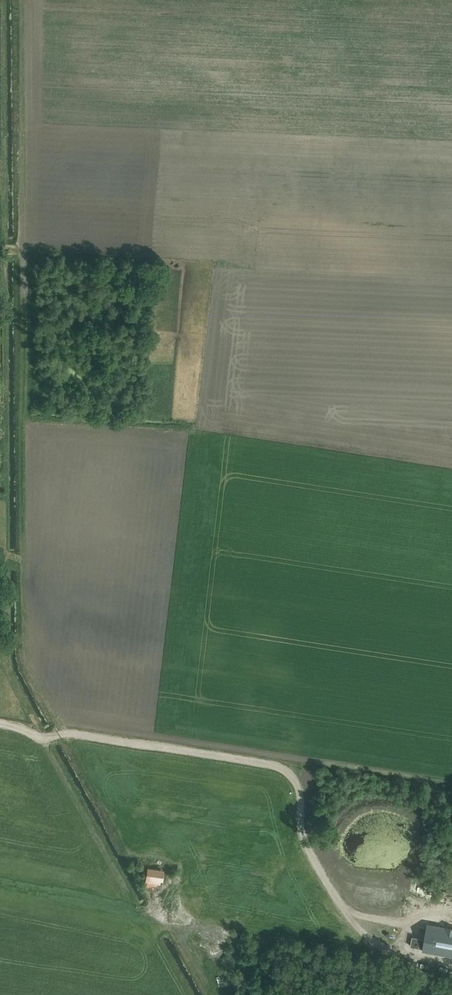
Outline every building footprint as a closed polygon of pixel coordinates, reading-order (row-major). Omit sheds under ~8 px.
[(146,869),(146,882),(163,882),(164,869),(146,869)] [(427,923),(422,951),(451,956),(451,927),(447,926),(447,927),(427,923)]
